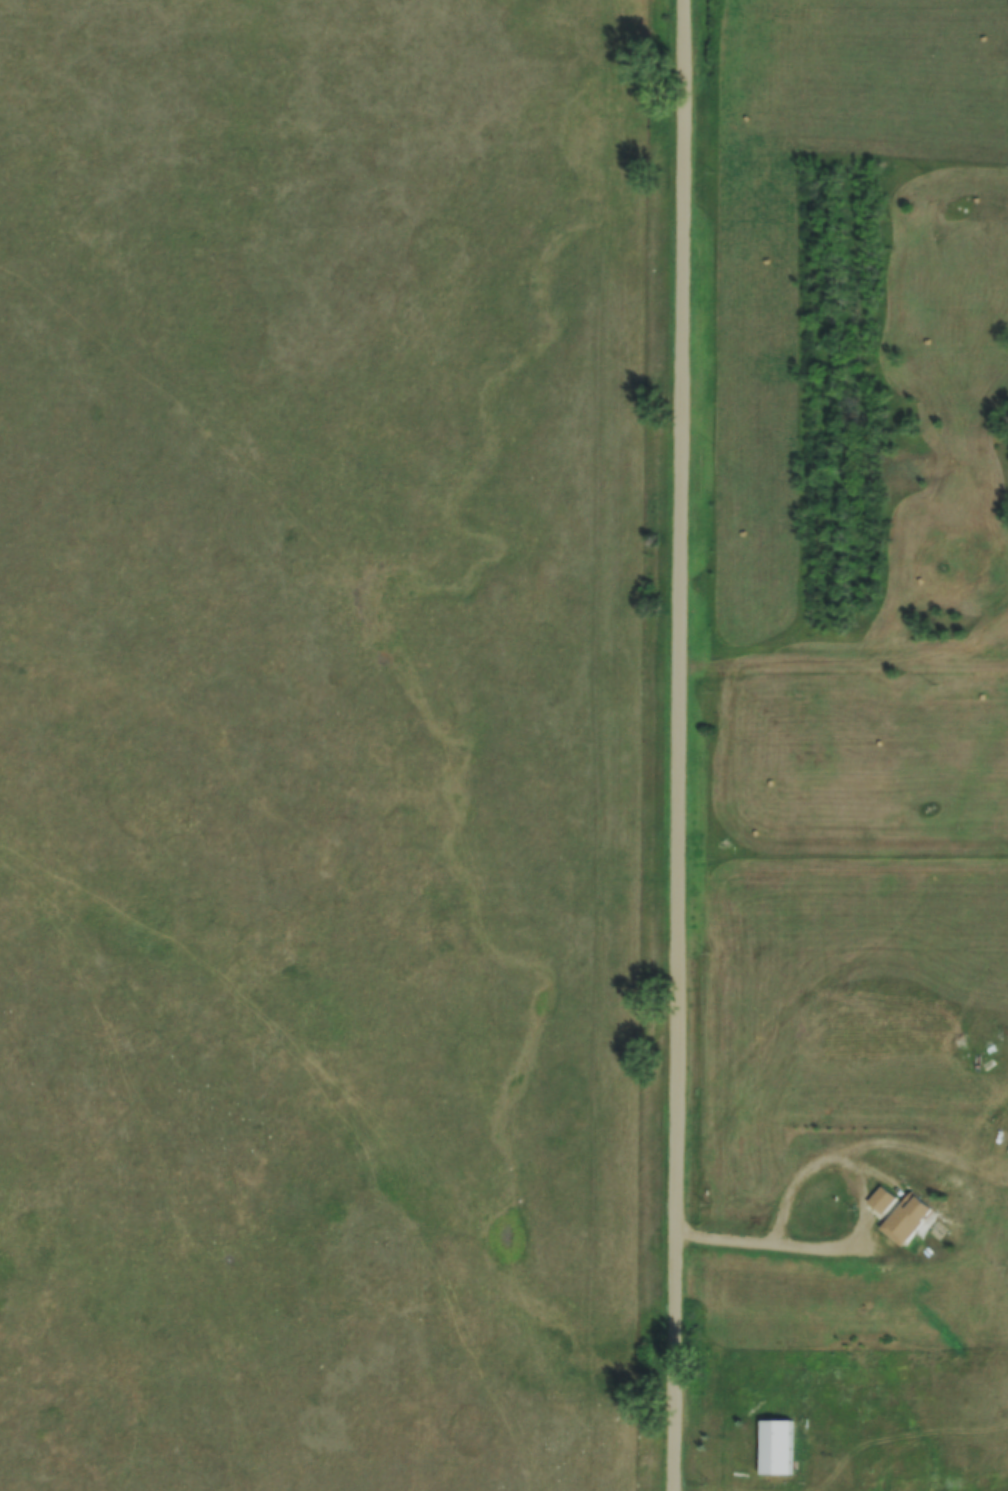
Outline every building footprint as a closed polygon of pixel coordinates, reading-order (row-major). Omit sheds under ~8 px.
[(865,1202),(880,1216),(895,1200),(881,1186),(865,1202)] [(899,1247),(932,1211),(910,1190),(877,1226),(899,1247)] [(757,1420),(757,1476),(789,1476),(789,1420),(757,1420)]
